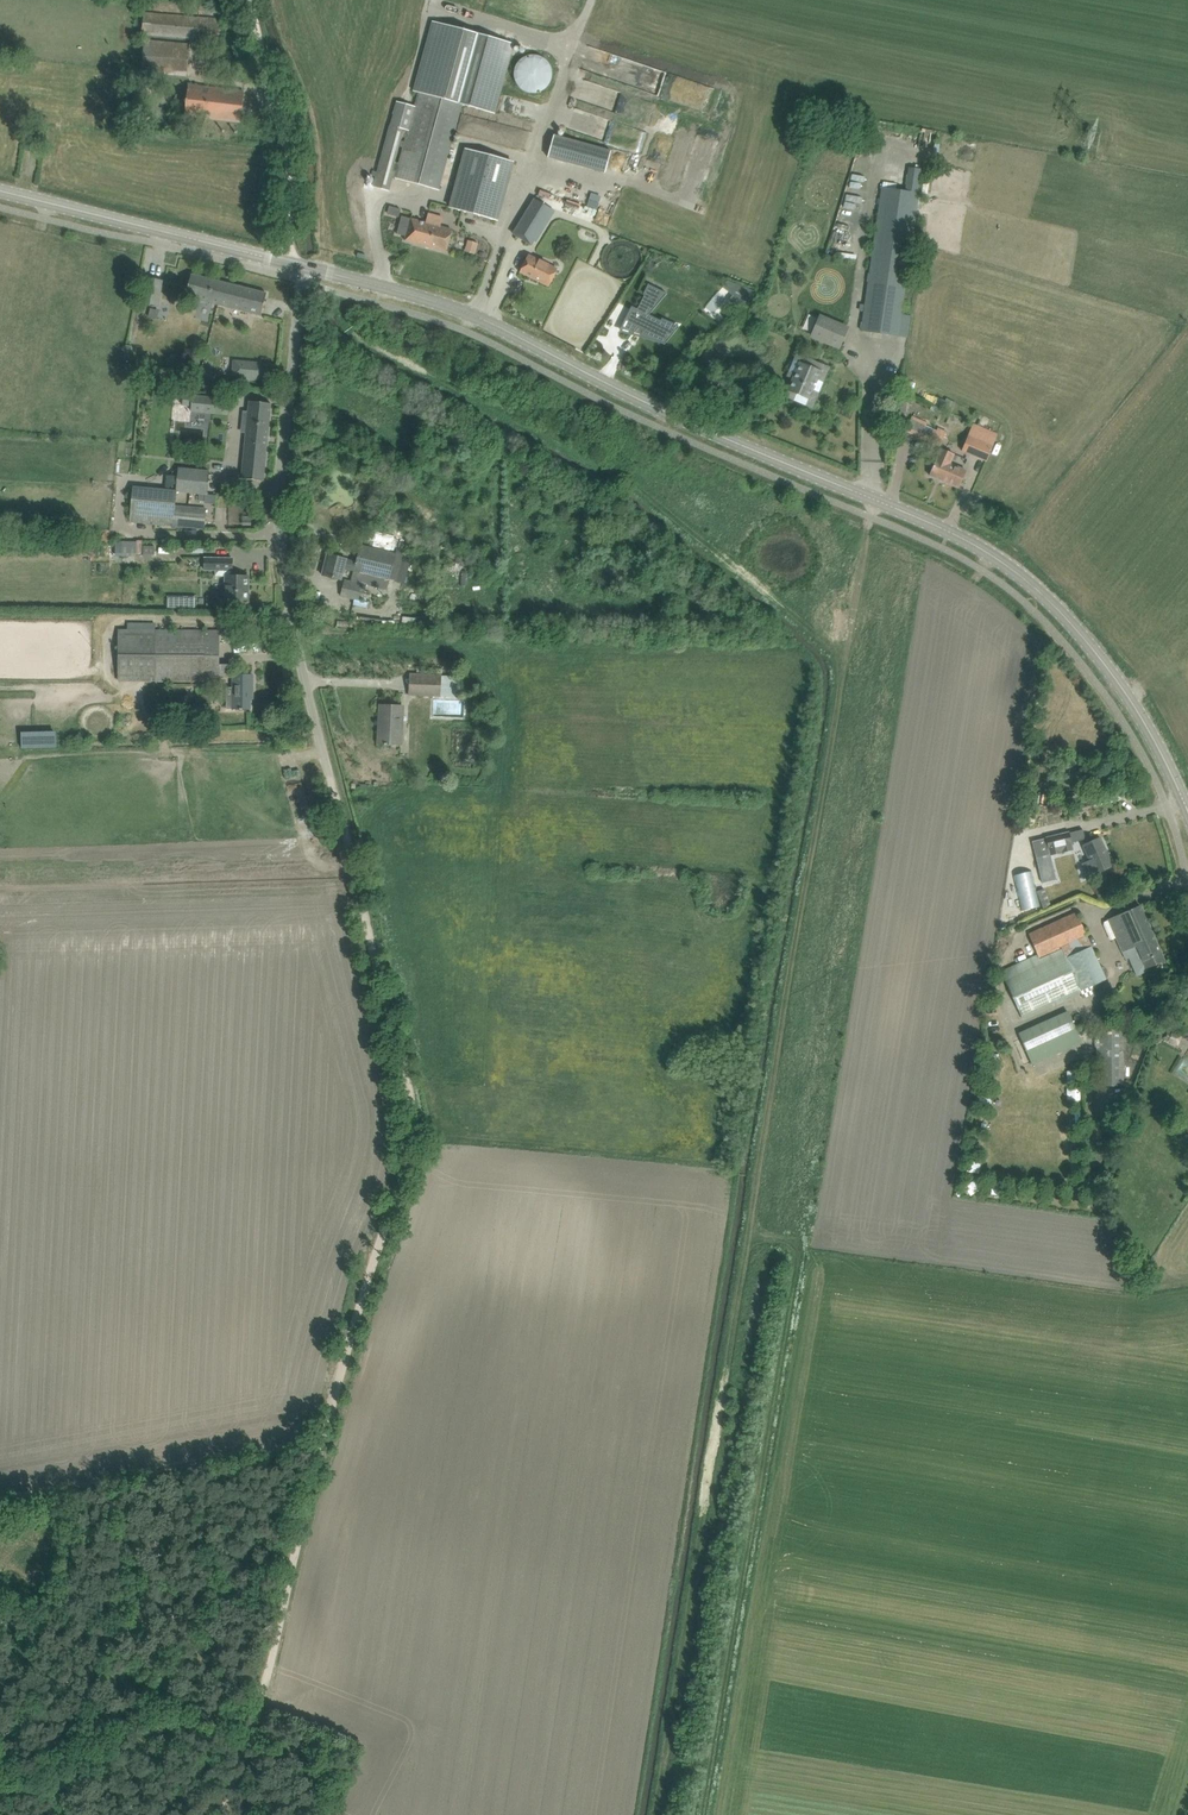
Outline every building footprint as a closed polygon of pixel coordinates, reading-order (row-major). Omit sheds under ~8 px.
[(143,13),(142,34),(223,41),(225,20),(143,13)] [(514,43),(480,34),(435,22),(413,105),(397,101),(373,186),(389,190),(392,176),(438,189),(462,104),(496,113),(514,43)] [(144,39),(141,72),(186,76),(189,43),(144,39)] [(514,71),(514,73),(514,74),(514,75),(515,77),(515,78),(516,81),(517,82),(518,84),(518,85),(520,87),(522,88),(523,89),(526,90),(527,91),(528,91),(530,92),(533,92),(536,92),(537,91),(540,91),(541,90),(542,90),(543,89),(545,88),(547,86),(548,84),(549,83),(550,81),(551,78),(551,77),(552,76),(552,75),(552,73),(552,72),(552,70),(551,69),(551,68),(550,66),(550,65),(549,64),(549,63),(548,61),(547,60),(546,59),(544,58),(543,57),(541,56),(538,55),(537,55),(535,54),(533,54),(531,54),(529,55),(528,55),(525,56),(524,56),(522,58),(521,58),(519,60),(518,62),(517,63),(516,64),(515,67),(515,68),(515,69),(514,70),(514,71)] [(188,85),(186,104),(184,116),(241,122),(245,92),(188,85)] [(139,99),(138,109),(150,110),(151,99),(145,98),(145,100),(139,99)] [(554,135),(548,157),(570,163),(576,141),(554,135)] [(45,146),(36,144),(34,151),(38,152),(43,154),(45,146)] [(513,161),(466,149),(451,207),(497,219),(513,161)] [(870,270),(861,330),(907,337),(911,316),(901,315),(923,169),(910,168),(906,191),(883,188),(873,251),(872,258),(870,270)] [(534,198),(512,234),(513,234),(532,245),(534,241),(536,242),(555,211),(534,198)] [(594,221),(608,226),(613,215),(599,209),(594,221)] [(402,216),(397,233),(406,236),(405,240),(447,251),(452,230),(441,227),(440,226),(441,223),(442,216),(429,212),(426,223),(411,219),(402,216)] [(469,238),(465,250),(476,253),(480,242),(469,238)] [(528,255),(520,272),(549,286),(558,269),(528,255)] [(186,296),(218,304),(221,293),(230,296),(233,285),(192,274),(189,286),(186,296)] [(147,277),(142,303),(158,306),(163,280),(147,277)] [(632,306),(627,315),(647,325),(644,333),(662,342),(663,340),(665,341),(672,333),(659,326),(662,321),(648,314),(666,294),(667,294),(667,293),(648,284),(643,294),(644,295),(638,309),(632,306)] [(267,293),(233,285),(230,296),(221,293),(218,304),(261,315),(267,293)] [(740,286),(733,295),(739,301),(736,305),(741,307),(754,291),(740,286)] [(717,292),(707,306),(714,311),(725,297),(717,292)] [(152,306),(150,315),(159,317),(161,309),(152,306)] [(839,349),(849,327),(819,314),(810,336),(839,349)] [(128,346),(125,360),(131,361),(133,347),(128,346)] [(259,378),(260,363),(233,361),(231,376),(259,378)] [(790,389),(798,393),(796,398),(806,402),(812,388),(817,390),(821,382),(815,380),(819,372),(795,361),(792,370),(797,372),(790,389)] [(183,394),(182,405),(192,406),(191,411),(215,414),(217,397),(183,394)] [(241,478),(264,481),(272,403),(249,401),(248,412),(244,411),(242,426),(246,426),(241,478)] [(911,419),(906,431),(941,446),(945,434),(911,419)] [(972,427),(962,450),(986,461),(996,437),(972,427)] [(936,458),(934,464),(929,475),(959,488),(966,471),(950,464),(954,454),(941,448),(937,458),(936,458)] [(197,471),(179,468),(177,491),(196,493),(207,494),(209,472),(197,471)] [(133,485),(132,501),(130,521),(204,528),(206,509),(175,506),(176,489),(133,485)] [(324,575),(336,578),(341,579),(344,567),(353,570),(351,578),(372,584),(387,587),(396,554),(361,545),(357,562),(346,559),(347,559),(330,555),(324,575)] [(155,546),(143,546),(144,557),(155,557),(155,546)] [(224,603),(250,603),(250,575),(231,575),(231,571),(234,571),(234,557),(204,557),(204,571),(215,571),(215,576),(224,576),(224,603)] [(343,580),(339,595),(363,601),(367,586),(343,580)] [(168,595),(168,607),(178,607),(178,595),(168,595)] [(219,631),(207,630),(119,630),(118,680),(219,681),(219,677),(230,677),(230,664),(219,664),(219,631)] [(409,673),(409,693),(440,694),(440,674),(409,673)] [(227,687),(227,709),(233,708),(240,708),(240,709),(243,709),(250,709),(250,698),(249,698),(249,692),(253,692),(253,675),(233,675),(233,687),(227,687)] [(378,743),(390,744),(401,744),(402,722),(398,722),(398,706),(392,706),(380,705),(378,743)] [(23,747),(58,746),(58,730),(23,730),(23,747)] [(279,751),(283,771),(298,768),(294,748),(279,751)] [(1066,824),(1064,814),(1047,818),(1050,828),(1066,824)] [(1069,833),(1069,831),(1047,836),(1047,837),(1050,849),(1051,854),(1073,849),(1072,842),(1085,838),(1083,829),(1069,833)] [(1047,837),(1036,840),(1039,852),(1050,849),(1047,837)] [(1113,865),(1100,838),(1082,846),(1088,860),(1081,862),(1087,877),(1113,865)] [(1078,872),(1061,880),(1067,892),(1083,884),(1078,872)] [(1046,887),(1037,891),(1044,908),(1052,904),(1046,887)] [(1108,919),(1124,954),(1126,959),(1128,958),(1133,969),(1144,964),(1146,969),(1165,961),(1140,905),(1108,919)] [(1028,934),(1039,957),(1039,959),(1062,949),(1062,947),(1087,936),(1076,913),(1028,934)] [(1039,959),(1005,974),(1024,1018),(1081,992),(1083,996),(1097,990),(1095,985),(1107,980),(1092,946),(1066,957),(1062,949),(1039,959)] [(1081,1040),(1067,1010),(1018,1032),(1031,1063),(1081,1040)] [(1099,1056),(1098,1085),(1132,1085),(1132,1080),(1123,1080),(1123,1021),(1098,1021),(1098,1047),(1096,1047),(1096,1056),(1099,1056)] [(979,1095),(980,1103),(985,1103),(985,1099),(992,1099),(992,1094),(979,1095)] [(967,1160),(966,1171),(980,1172),(981,1161),(967,1160)] [(995,1183),(993,1192),(1003,1194),(1005,1185),(995,1183)]
